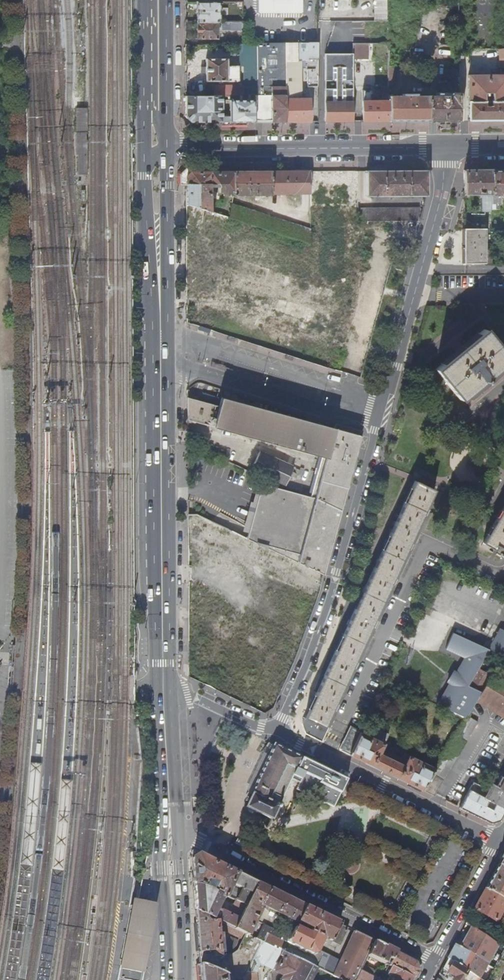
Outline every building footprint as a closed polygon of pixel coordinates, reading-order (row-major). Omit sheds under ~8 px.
[(258,12),(259,15),(302,15),(303,13),(303,0),(258,0),(258,12)] [(375,20),(388,20),(388,0),(382,0),(375,0),(375,20)] [(217,23),(219,23),(218,2),(195,2),(195,22),(217,23)] [(221,31),(238,32),(238,22),(222,21),(221,31)] [(217,23),(195,22),(195,40),(216,40),(217,23)] [(256,123),(284,123),(284,45),(256,45),(256,96),(256,100),(256,123)] [(289,123),(310,123),(310,99),(300,99),(300,59),(309,59),(309,80),(318,80),(318,45),(284,45),(284,123),(289,123)] [(353,53),(342,53),(324,53),(324,122),(342,122),(353,122),(353,59),(353,53)] [(205,60),(205,82),(226,82),(226,59),(205,60)] [(444,121),(459,121),(458,71),(445,71),(445,79),(450,79),(450,90),(452,95),(437,94),(437,97),(429,97),(429,121),(444,121)] [(503,102),(503,75),(468,75),(468,101),(484,101),(484,96),(492,96),(493,102),(503,102)] [(382,122),(388,122),(388,96),(388,93),(385,93),(382,93),(382,101),(372,101),(373,91),(363,91),(363,122),(382,122)] [(409,122),(429,121),(429,97),(416,97),(416,94),(402,94),(402,96),(388,96),(388,122),(409,122)] [(191,123),(222,123),(222,116),(222,96),(185,97),(185,119),(191,123)] [(252,123),(256,123),(256,100),(230,100),(230,116),(222,116),(222,123),(252,123)] [(503,121),(503,102),(493,102),(491,102),(491,106),(486,106),(486,101),(484,101),(468,101),(468,121),(488,121),(503,121)] [(367,196),(425,196),(426,196),(427,171),(400,172),(387,172),(369,172),(367,172),(367,196)] [(490,210),(490,171),(464,171),(464,193),(483,194),(482,211),(490,211),(490,210)] [(490,171),(490,210),(499,211),(499,198),(503,198),(503,171),(490,171)] [(291,172),(271,173),(271,194),(272,194),(311,193),(311,174),(311,172),(291,172)] [(186,178),(186,205),(210,212),(210,186),(219,186),(219,193),(232,193),(232,173),(210,173),(190,173),(188,176),(186,178)] [(241,173),(232,173),(232,193),(234,193),(237,195),(266,195),(271,195),(271,194),(271,173),(241,173)] [(360,223),(368,223),(419,222),(419,211),(360,212),(360,223)] [(484,231),(463,230),(463,246),(463,263),(485,264),(484,231)] [(319,309),(314,323),(335,331),(341,317),(319,309)] [(436,370),(460,399),(503,363),(503,354),(484,330),(447,361),(436,370)] [(324,574),(339,515),(354,462),(362,432),(335,424),(335,427),(334,429),(203,394),(201,402),(187,399),(187,421),(321,458),(310,498),(261,483),(256,503),(251,502),(243,531),(249,533),(248,539),(324,574)] [(284,486),(292,467),(266,454),(257,473),(284,486)] [(432,471),(443,475),(447,464),(437,460),(432,471)] [(309,706),(304,719),(302,723),(305,734),(320,741),(327,728),(324,727),(434,490),(414,481),(406,500),(409,501),(407,507),(403,505),(400,511),(390,534),(393,536),(391,541),(387,539),(384,546),(370,576),(374,577),(371,583),(368,581),(369,579),(351,617),(354,619),(352,625),(348,623),(331,659),(335,661),(332,666),(329,664),(312,701),(315,702),(313,708),(309,706)] [(483,544),(497,553),(496,555),(500,557),(503,551),(503,508),(483,544)] [(467,716),(480,695),(482,692),(469,683),(479,668),(491,649),(454,632),(447,649),(464,658),(436,705),(465,718),(467,716)] [(230,660),(231,644),(214,643),(212,658),(230,660)] [(482,692),(491,675),(479,668),(469,683),(482,692)] [(491,675),(482,692),(480,695),(503,710),(503,683),(491,675)] [(350,727),(338,750),(349,755),(359,733),(360,731),(350,727)] [(359,733),(349,755),(423,790),(433,774),(435,770),(403,754),(401,758),(399,764),(379,755),(382,749),(389,735),(372,727),(367,736),(359,733)] [(335,807),(348,781),(275,747),(255,795),(255,797),(248,808),(274,819),(294,775),(296,770),(305,774),(302,779),(298,789),(335,807)] [(399,764),(401,758),(382,749),(379,755),(399,764)] [(294,775),(302,779),(305,774),(296,770),(294,775)] [(433,774),(423,790),(434,795),(444,779),(433,774)] [(503,816),(503,776),(502,775),(498,784),(493,782),(489,789),(474,782),(460,808),(492,823),(501,820),(503,816)] [(226,898),(237,874),(199,855),(193,859),(194,883),(226,898)] [(498,865),(485,889),(503,900),(503,869),(498,865)] [(247,908),(258,883),(237,874),(226,898),(229,899),(236,903),(247,908)] [(237,930),(247,908),(236,903),(230,917),(222,914),(229,899),(226,898),(194,883),(196,911),(219,922),(225,925),(237,930)] [(261,908),(270,889),(258,883),(247,908),(237,930),(245,934),(249,936),(254,924),(261,908)] [(341,979),(354,979),(360,969),(362,964),(367,954),(375,939),(356,931),(340,960),(319,948),(325,936),(341,944),(349,927),(270,889),(261,908),(291,923),(284,938),(263,928),(257,940),(261,942),(281,951),(317,968),(341,979)] [(485,889),(473,909),(496,922),(499,917),(503,908),(503,907),(503,900),(485,889)] [(142,971),(147,941),(151,924),(152,919),(154,907),(144,905),(141,905),(132,903),(130,912),(127,924),(126,929),(117,972),(116,979),(140,979),(142,971)] [(219,922),(196,911),(199,952),(213,952),(214,957),(221,956),(219,922)] [(411,926),(410,917),(402,917),(403,926),(411,926)] [(263,928),(254,924),(249,936),(257,940),(263,928)] [(245,934),(237,930),(225,925),(223,931),(242,940),(245,934)] [(455,945),(447,959),(468,973),(480,979),(490,979),(498,966),(489,961),(498,944),(473,927),(470,931),(460,948),(455,945)] [(261,942),(257,940),(249,936),(245,934),(242,940),(237,950),(221,956),(214,957),(199,956),(200,964),(235,979),(243,979),(245,976),(247,972),(252,961),(261,942)] [(224,948),(233,952),(237,940),(229,936),(224,948)] [(388,964),(414,977),(419,969),(417,960),(375,939),(367,954),(388,964)] [(272,970),(281,951),(261,942),(252,961),(258,964),(272,970)] [(498,944),(489,961),(498,966),(503,955),(503,954),(503,948),(498,944)] [(317,968),(281,951),(272,970),(284,976),(283,979),(311,979),(317,968)] [(447,959),(439,975),(444,978),(447,973),(455,979),(454,979),(466,979),(464,979),(468,973),(447,959)] [(258,964),(252,961),(247,972),(253,975),(258,964)] [(200,964),(201,979),(235,979),(200,964)] [(360,969),(375,976),(377,972),(362,964),(360,969)] [(414,977),(388,964),(386,971),(388,972),(387,974),(390,975),(388,979),(413,979),(414,977)] [(382,979),(375,976),(360,969),(354,979),(382,979)] [(271,972),(271,971),(263,971),(264,979),(272,979),(271,972)]
